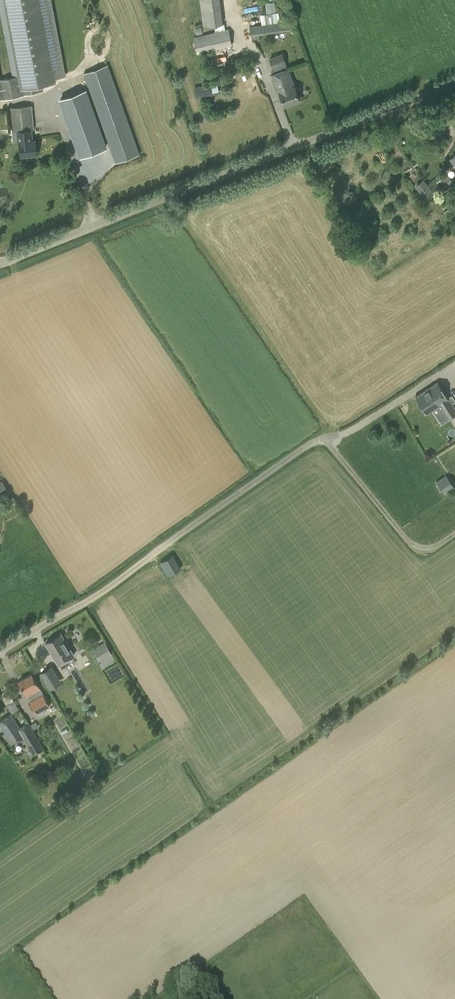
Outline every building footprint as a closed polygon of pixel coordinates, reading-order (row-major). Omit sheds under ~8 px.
[(42,85),(56,83),(55,78),(65,77),(51,0),(6,0),(19,76),(0,79),(0,98),(2,98),(25,94),(43,91),(42,85)] [(214,25),(215,32),(193,37),(197,54),(232,46),(228,29),(222,30),(219,0),(199,0),(202,26),(214,25)] [(275,4),(266,5),(267,13),(276,11),(275,4)] [(249,27),(251,36),(293,30),(292,21),(249,27)] [(284,106),(300,100),(288,67),(287,68),(282,53),(269,58),(273,69),(276,68),(278,71),(270,74),(276,92),(279,91),(284,106)] [(84,73),(116,162),(140,153),(108,64),(84,73)] [(211,95),(211,94),(209,84),(204,85),(194,87),(196,98),(211,95)] [(104,148),(84,91),(59,100),(80,157),(104,148)] [(37,153),(36,140),(31,140),(30,129),(34,129),(32,105),(10,107),(13,131),(19,130),(21,155),(37,153)] [(415,186),(426,201),(435,194),(423,179),(415,186)] [(444,212),(450,220),(454,216),(454,204),(444,212)] [(439,405),(448,419),(454,414),(454,410),(437,382),(416,396),(427,413),(439,405)] [(445,494),(454,488),(446,475),(437,482),(445,494)] [(173,554),(159,562),(168,576),(181,568),(173,554)] [(74,654),(62,634),(47,643),(59,663),(74,654)] [(100,661),(108,656),(101,644),(93,649),(100,661)] [(52,665),(40,673),(50,689),(62,682),(52,665)] [(33,674),(20,681),(35,709),(47,703),(40,690),(41,689),(33,674)] [(14,701),(7,705),(11,712),(18,709),(14,701)] [(22,737),(33,754),(44,747),(33,730),(30,725),(29,722),(20,728),(11,714),(0,721),(0,724),(12,743),(22,737)] [(35,722),(30,725),(33,730),(38,727),(35,722)]
